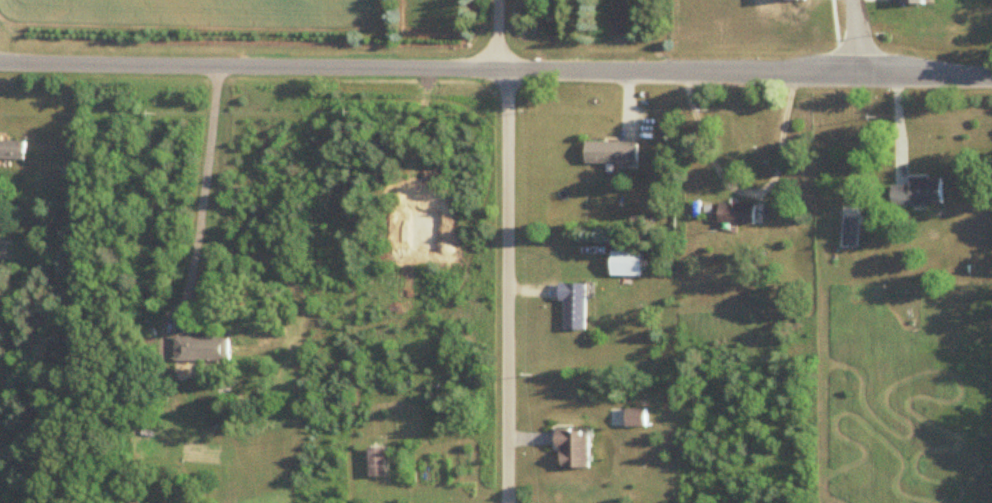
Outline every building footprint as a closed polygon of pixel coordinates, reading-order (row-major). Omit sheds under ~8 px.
[(23,159),(0,157),(0,138),(24,139),(23,159)] [(636,164),(636,143),(584,143),(584,164),(636,164)] [(943,180),(911,180),(911,186),(894,186),(894,206),(943,206),(943,180)] [(754,205),(719,205),(719,225),(754,225),(754,205)] [(858,219),(845,219),(845,248),(858,248),(858,219)] [(611,277),(640,277),(640,253),(611,253),(611,277)] [(584,331),(584,284),(561,284),(561,331),(584,331)] [(175,363),(228,364),(228,339),(175,338),(175,363)] [(627,428),(645,428),(645,411),(627,411),(627,428)] [(558,470),(588,470),(588,432),(558,432),(558,470)]
